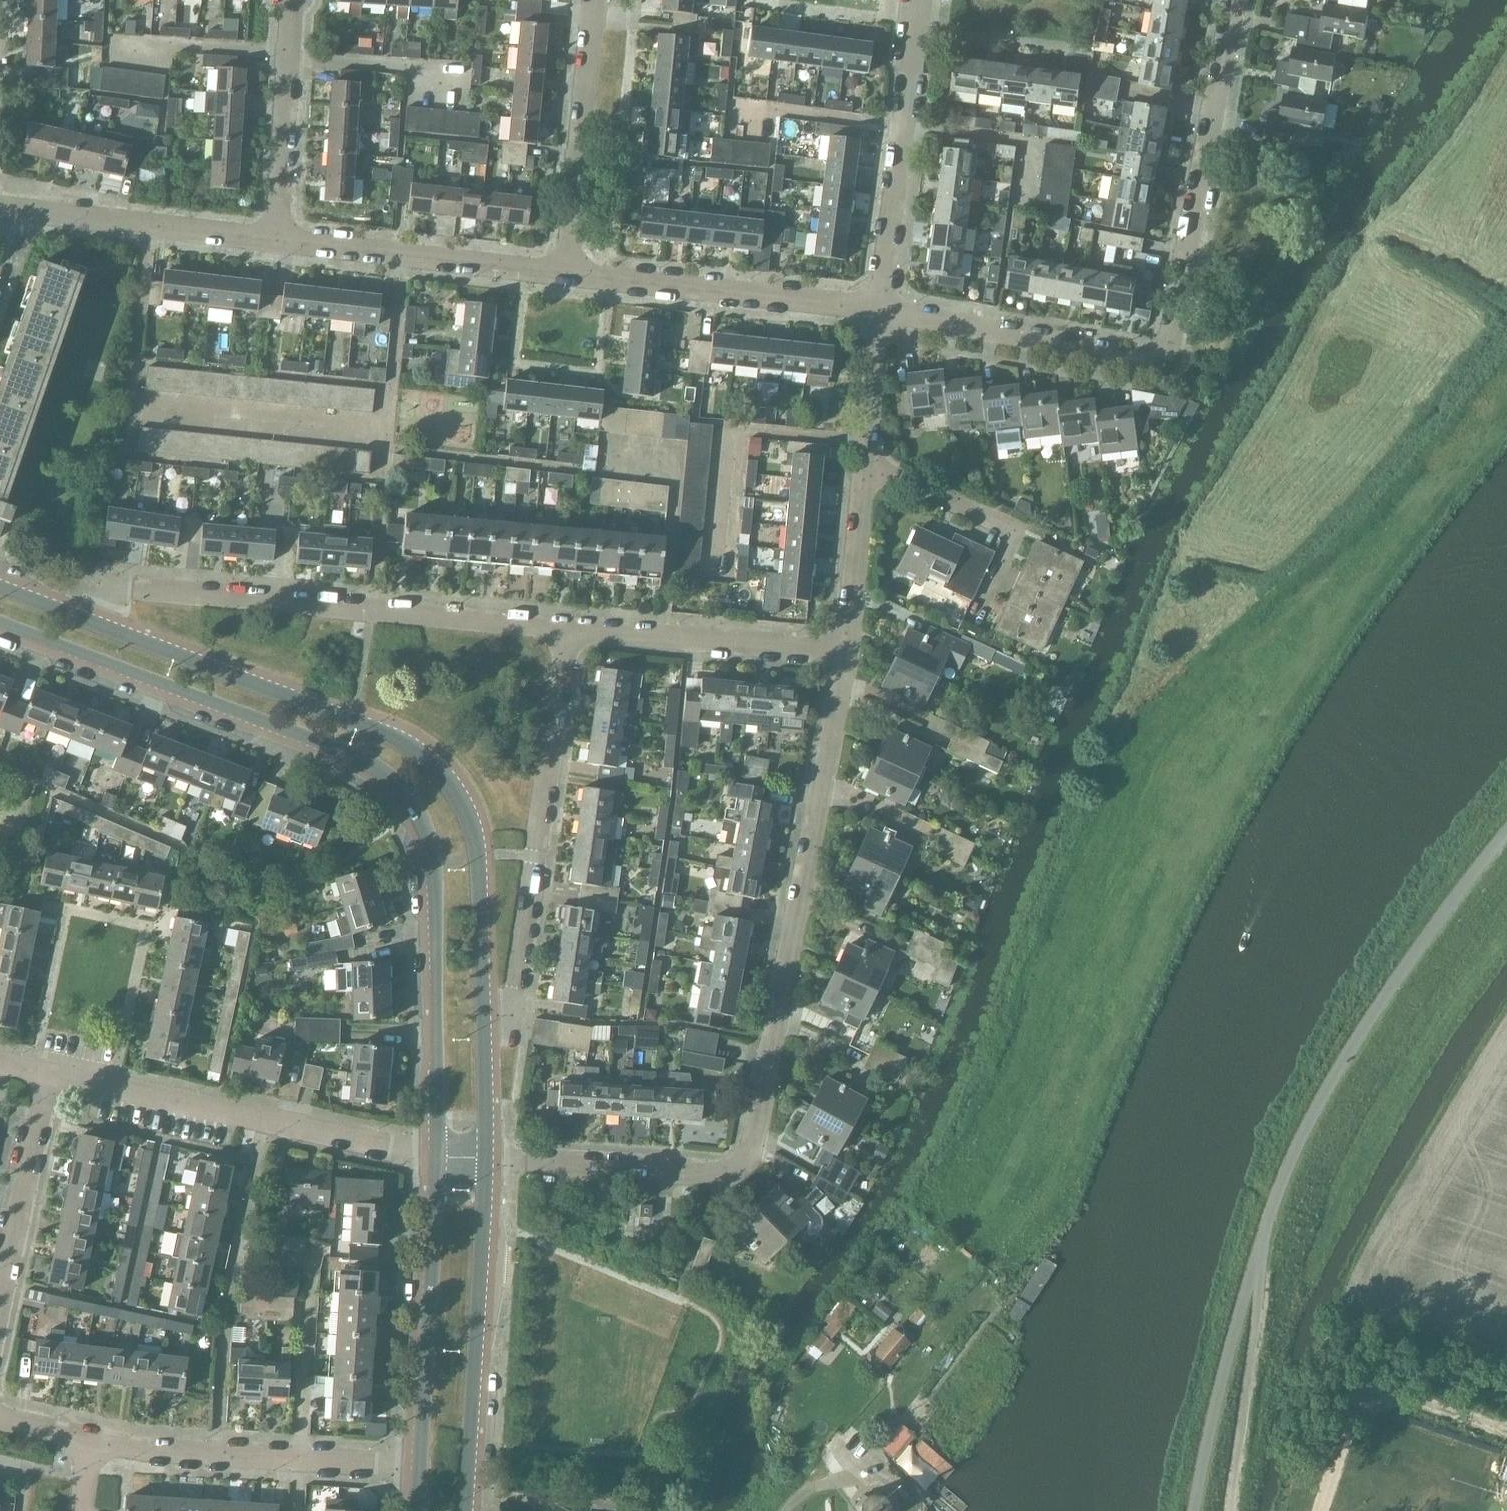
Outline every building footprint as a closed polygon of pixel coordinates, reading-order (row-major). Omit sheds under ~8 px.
[(56,0),(30,0),(29,19),(55,20),(56,0)] [(433,9),(433,0),(409,0),(409,7),(433,9)] [(433,9),(444,10),(443,19),(455,20),(457,10),(458,0),(433,0),(433,9)] [(541,12),(542,0),(550,1),(550,0),(518,0),(517,10),(541,12)] [(692,0),(662,0),(661,12),(673,13),(690,15),(690,14),(692,0)] [(725,7),(735,8),(736,0),(726,0),(725,7)] [(1155,11),(1187,17),(1187,16),(1190,1),(1194,2),(1195,0),(1157,0),(1155,11)] [(1288,14),(1284,36),(1304,40),(1319,43),(1318,53),(1330,55),(1334,33),(1365,39),(1370,13),(1350,9),(1351,5),(1344,0),(1335,0),(1334,7),(1326,5),(1323,20),(1288,14)] [(478,6),(476,21),(485,21),(487,7),(478,6)] [(1103,9),(1100,26),(1109,28),(1112,11),(1103,9)] [(547,25),(540,25),(541,12),(517,10),(517,11),(516,23),(521,23),(518,47),(545,50),(547,25)] [(1150,35),(1182,41),(1185,25),(1190,26),(1191,17),(1187,16),(1187,17),(1155,11),(1150,35)] [(94,12),(93,27),(103,28),(103,13),(94,12)] [(673,13),(672,25),(696,27),(698,15),(690,14),(690,15),(673,13)] [(55,20),(29,19),(27,43),(54,44),(55,20)] [(475,35),(484,36),(485,21),(476,21),(475,35)] [(688,38),(695,39),(696,27),(672,25),(671,36),(688,38)] [(1100,26),(1096,42),(1106,44),(1109,28),(1100,26)] [(103,28),(93,27),(93,42),(102,42),(103,28)] [(160,28),(159,37),(174,37),(174,29),(160,28)] [(748,57),(772,61),(776,32),(752,28),(748,57)] [(174,37),(188,38),(189,29),(174,29),(174,37)] [(723,30),(722,43),(732,44),(733,31),(723,30)] [(208,31),(207,39),(222,40),(222,31),(208,31)] [(222,40),(237,41),(237,32),(222,31),(222,40)] [(772,61),(796,64),(800,35),(776,32),(772,61)] [(685,63),(688,38),(671,36),(659,35),(656,60),(685,63)] [(796,64),(820,67),(824,38),(800,35),(796,64)] [(1145,60),(1178,65),(1180,50),(1185,51),(1187,42),(1182,41),(1150,35),(1145,60)] [(820,67),(843,70),(847,41),(824,38),(820,67)] [(1275,84),(1295,88),(1295,87),(1300,88),(1303,76),(1333,82),(1338,56),(1330,55),(1318,53),(1319,43),(1304,40),(1302,49),(1294,48),(1291,63),(1280,61),(1275,84)] [(847,41),(843,70),(868,74),(872,45),(847,41)] [(54,44),(27,43),(26,67),(34,67),(53,68),(54,44)] [(722,43),(721,56),(731,57),(732,44),(722,43)] [(344,54),(358,55),(359,47),(344,46),(344,54)] [(359,47),(358,55),(373,56),(373,48),(359,47)] [(516,71),(543,73),(545,50),(518,47),(516,71)] [(391,49),(391,58),(405,59),(406,50),(391,49)] [(405,59),(420,60),(421,51),(406,50),(405,59)] [(954,91),(979,95),(983,62),(967,60),(968,55),(959,54),(954,91)] [(216,93),(243,94),(245,70),(237,70),(237,57),(203,55),(202,68),(218,69),(216,93)] [(472,63),(471,70),(481,71),(482,56),(473,55),(472,63)] [(979,95),(1003,98),(1008,66),(1007,66),(992,63),(992,59),(983,57),(983,62),(979,95)] [(685,63),(656,60),(654,84),(683,86),(685,63)] [(1178,66),(1145,60),(1141,85),(1173,91),(1176,74),(1181,75),(1182,66),(1178,65),(1178,66)] [(1003,98),(1028,101),(1032,69),(1016,67),(1017,62),(1008,61),(1007,66),(1008,66),(1003,98)] [(1028,101),(1053,105),(1057,72),(1056,72),(1041,70),(1042,65),(1032,64),(1032,69),(1028,101)] [(51,80),(68,80),(68,68),(53,68),(34,67),(34,79),(51,80)] [(112,92),(115,69),(103,67),(100,91),(112,92)] [(1057,72),(1053,105),(1078,108),(1082,76),(1066,74),(1066,69),(1057,68),(1056,72),(1057,72)] [(112,92),(125,94),(128,71),(116,69),(112,92)] [(332,82),(330,106),(357,107),(359,84),(374,85),(375,72),(341,70),(340,82),(332,82)] [(471,70),(470,84),(479,85),(481,71),(471,70)] [(128,71),(125,94),(137,96),(141,72),(128,71)] [(516,71),(514,95),(540,97),(543,73),(516,71)] [(137,96),(149,98),(153,74),(141,72),(137,96)] [(1088,85),(1120,91),(1122,79),(1090,73),(1088,85)] [(153,74),(149,98),(162,99),(165,76),(153,74)] [(33,88),(50,89),(51,80),(34,79),(33,88)] [(68,80),(51,80),(50,89),(67,90),(68,80)] [(654,84),(652,108),(681,110),(683,86),(654,84)] [(726,98),(727,85),(718,84),(717,97),(726,98)] [(1120,91),(1088,85),(1086,97),(1118,102),(1120,91)] [(1295,87),(1295,88),(1293,97),(1285,95),(1283,110),(1271,108),(1267,131),(1292,136),(1294,123),(1324,129),(1329,103),(1309,100),(1310,95),(1300,88),(1295,87)] [(216,93),(215,117),(242,118),(243,94),(216,93)] [(777,103),(790,105),(792,96),(778,94),(777,103)] [(514,95),(511,118),(538,121),(540,97),(514,95)] [(98,106),(113,108),(114,99),(100,96),(98,106)] [(790,105),(804,107),(805,98),(792,96),(790,105)] [(715,107),(715,110),(724,111),(726,98),(717,97),(715,107)] [(176,113),(177,99),(168,98),(166,113),(176,114),(176,113)] [(114,99),(113,108),(127,110),(129,101),(114,99)] [(825,110),(838,111),(839,102),(826,100),(825,110)] [(838,111),(851,113),(853,104),(839,102),(838,111)] [(1135,116),(1132,129),(1165,135),(1168,119),(1172,120),(1174,111),(1129,103),(1127,115),(1135,116)] [(330,106),(329,130),(356,131),(357,107),(330,106)] [(407,107),(405,131),(417,132),(419,108),(407,107)] [(419,108),(417,132),(430,133),(432,109),(419,108)] [(649,131),(678,134),(681,110),(652,108),(649,131)] [(432,109),(430,133),(442,134),(444,110),(432,109)] [(444,110),(442,134),(454,135),(457,112),(444,110)] [(457,112),(454,135),(466,137),(467,125),(469,113),(457,112)] [(176,114),(166,113),(165,128),(175,128),(176,114)] [(469,113),(467,125),(479,126),(480,117),(481,114),(469,113)] [(958,125),(975,128),(991,130),(993,120),(960,116),(958,125)] [(215,117),(213,140),(240,142),(242,118),(215,117)] [(390,118),(389,133),(398,134),(399,119),(390,118)] [(509,142),(504,142),(503,154),(515,155),(526,156),(528,144),(535,145),(538,121),(511,118),(509,142)] [(999,131),(1016,133),(1017,123),(1000,121),(999,131)] [(830,137),(848,139),(849,127),(817,123),(815,135),(830,137)] [(22,154),(47,160),(55,130),(29,124),(22,154)] [(1024,134),(1040,136),(1042,126),(1025,124),(1024,134)] [(467,125),(466,137),(478,138),(479,129),(479,126),(467,125)] [(1066,129),(1050,127),(1048,137),(1065,139),(1066,129)] [(1083,131),(1066,129),(1065,139),(1081,141),(1083,131)] [(1165,135),(1132,129),(1128,154),(1160,160),(1163,144),(1168,145),(1169,136),(1165,135)] [(47,160),(73,166),(80,136),(55,130),(47,160)] [(329,130),(328,153),(354,155),(356,131),(329,130)] [(660,157),(676,159),(678,134),(649,131),(647,156),(660,157)] [(388,148),(398,148),(398,134),(389,133),(388,148)] [(105,142),(80,136),(73,166),(98,172),(105,142)] [(827,161),(856,165),(859,141),(830,137),(827,161)] [(722,139),(721,139),(713,138),(712,150),(721,151),(722,139)] [(722,139),(721,151),(720,163),(732,164),(734,141),(722,139)] [(946,150),(945,157),(944,166),(939,166),(938,175),(943,175),(975,179),(978,154),(986,155),(988,143),(956,139),(955,151),(946,150)] [(212,164),(238,166),(240,142),(213,140),(212,164)] [(464,143),(449,141),(448,150),(463,152),(464,143)] [(732,164),(744,166),(746,142),(734,141),(732,164)] [(131,143),(130,148),(105,142),(98,172),(123,178),(126,166),(138,169),(140,157),(143,146),(131,143)] [(744,166),(756,167),(758,143),(746,142),(744,166)] [(464,143),(463,152),(477,153),(478,145),(464,143)] [(758,143),(756,167),(768,168),(770,144),(758,143)] [(988,143),(986,155),(1016,159),(1017,147),(988,143)] [(1046,155),(1076,158),(1077,147),(1048,143),(1046,155)] [(140,157),(151,160),(154,148),(143,146),(140,157)] [(710,162),(720,163),(721,151),(712,150),(710,162)] [(354,155),(328,153),(326,177),(353,179),(354,155)] [(501,164),(513,166),(515,155),(503,154),(501,164)] [(1160,160),(1128,154),(1123,178),(1156,184),(1158,169),(1163,170),(1165,160),(1160,160)] [(513,166),(525,167),(526,156),(515,155),(513,166)] [(1045,166),(1074,170),(1076,158),(1046,155),(1045,166)] [(140,157),(138,169),(148,171),(151,160),(140,157)] [(670,170),(682,172),(683,159),(676,159),(660,157),(659,169),(670,170)] [(852,189),(856,165),(827,161),(824,185),(852,189)] [(238,166),(212,164),(210,188),(237,190),(238,166)] [(774,165),(773,178),(783,179),(784,166),(774,165)] [(1003,183),(1013,184),(1015,167),(1005,166),(1003,183)] [(1074,170),(1045,166),(1043,178),(1073,182),(1074,170)] [(390,185),(399,186),(401,169),(392,168),(390,185)] [(720,170),(706,168),(705,177),(719,179),(720,170)] [(401,169),(399,186),(397,203),(409,204),(408,212),(432,215),(435,188),(411,185),(413,170),(401,169)] [(658,179),(669,180),(670,170),(659,169),(658,179)] [(670,170),(669,180),(681,181),(682,172),(670,170)] [(720,170),(719,179),(732,181),(733,171),(720,170)] [(940,199),(972,204),(975,179),(943,175),(941,191),(936,190),(935,199),(939,200),(940,199)] [(353,179),(326,177),(325,202),(351,203),(353,179)] [(773,178),(771,192),(781,193),(783,179),(773,178)] [(1042,189),(1071,193),(1073,182),(1043,178),(1042,189)] [(1119,202),(1151,208),(1154,193),(1159,194),(1160,185),(1156,184),(1123,178),(1119,202)] [(388,202),(397,203),(399,186),(390,185),(388,202)] [(849,213),(852,189),(824,185),(820,209),(849,213)] [(459,191),(435,188),(432,215),(456,217),(459,191)] [(1042,189),(1040,201),(1070,205),(1071,193),(1042,189)] [(999,207),(1009,208),(1011,192),(1002,190),(999,207)] [(456,217),(480,220),(483,194),(459,191),(456,217)] [(480,220),(503,223),(507,196),(483,194),(480,220)] [(507,196),(503,223),(528,226),(531,199),(507,196)] [(936,224),(969,228),(972,204),(940,199),(939,200),(937,215),(933,215),(931,224),(936,225),(936,224)] [(1040,201),(1039,213),(1068,217),(1070,205),(1040,201)] [(1151,208),(1119,202),(1114,227),(1146,233),(1149,218),(1154,218),(1156,209),(1151,208)] [(639,238),(663,241),(667,212),(642,209),(639,238)] [(820,209),(817,232),(846,235),(849,213),(820,209)] [(1015,209),(1011,241),(1024,243),(1028,211),(1015,209)] [(760,251),(760,243),(772,245),(774,229),(776,212),(764,211),(762,222),(738,220),(735,249),(760,251)] [(663,241),(687,243),(691,214),(667,212),(663,241)] [(774,229),(783,229),(785,213),(776,212),(774,229)] [(687,243),(711,246),(714,217),(691,214),(687,243)] [(996,232),(1006,233),(1008,216),(998,215),(996,232)] [(711,246),(735,249),(738,220),(714,217),(711,246)] [(936,224),(936,225),(934,240),(929,239),(928,249),(933,249),(965,253),(969,228),(936,224)] [(1083,227),(1081,240),(1093,242),(1096,230),(1083,227)] [(772,245),(781,246),(783,229),(774,229),(772,245)] [(794,232),(784,231),(783,241),(793,242),(794,232)] [(1102,231),(1099,244),(1118,247),(1121,234),(1102,231)] [(846,236),(817,232),(814,257),(843,261),(846,236)] [(1121,234),(1118,247),(1143,252),(1145,239),(1121,234)] [(993,256),(1003,258),(1005,241),(995,240),(993,256)] [(933,249),(931,264),(926,264),(925,273),(962,278),(965,253),(933,249)] [(1033,298),(1034,293),(1040,261),(1015,257),(1009,289),(1025,292),(1024,296),(1033,298)] [(1040,261),(1034,293),(1049,296),(1048,301),(1058,303),(1058,298),(1065,266),(1040,261)] [(78,275),(41,263),(0,382),(0,503),(78,275)] [(990,282),(999,283),(1002,266),(992,265),(990,282)] [(1089,271),(1065,266),(1058,298),(1074,301),(1073,306),(1082,307),(1083,303),(1089,271)] [(161,301),(186,303),(189,274),(164,271),(163,283),(161,300),(161,301)] [(1113,275),(1089,271),(1083,303),(1098,306),(1097,310),(1106,312),(1107,307),(1113,275)] [(186,303),(209,306),(213,277),(189,274),(186,303)] [(1113,275),(1107,307),(1123,310),(1122,315),(1131,317),(1138,280),(1113,275)] [(209,306),(233,309),(237,280),(213,277),(209,306)] [(233,309),(257,312),(258,312),(260,294),(261,283),(237,280),(233,309)] [(151,281),(148,305),(161,307),(161,301),(161,300),(163,283),(151,281)] [(281,314),(282,315),(306,317),(309,288),(284,285),(283,297),(281,314)] [(306,317),(329,320),(333,291),(309,288),(306,317)] [(329,320),(353,323),(357,294),(333,291),(329,320)] [(256,318),(269,319),(271,295),(260,294),(258,312),(257,312),(256,318)] [(353,323),(377,326),(378,326),(380,308),(381,297),(357,294),(353,323)] [(282,315),(281,314),(283,297),(271,295),(269,319),(281,321),(282,315)] [(466,303),(463,327),(492,331),(495,306),(466,303)] [(406,307),(404,320),(414,322),(415,308),(406,307)] [(377,332),(389,333),(392,309),(380,308),(378,326),(377,326),(377,332)] [(404,320),(403,334),(413,335),(414,322),(404,320)] [(631,322),(628,346),(657,349),(660,325),(631,322)] [(463,327),(460,351),(489,354),(492,331),(463,327)] [(732,366),(735,337),(710,334),(708,363),(732,366)] [(732,366),(756,369),(759,340),(735,337),(732,366)] [(327,338),(322,376),(333,377),(334,368),(330,367),(333,338),(327,338)] [(689,340),(687,357),(696,358),(698,341),(689,340)] [(756,369),(779,371),(783,342),(759,340),(756,369)] [(696,358),(694,374),(706,375),(708,363),(707,363),(709,343),(698,341),(696,358)] [(779,371),(803,374),(807,345),(783,342),(779,371)] [(807,345),(803,374),(828,377),(831,348),(807,345)] [(625,370),(654,373),(657,349),(628,346),(625,370)] [(155,359),(169,360),(170,351),(156,349),(155,359)] [(460,351),(448,350),(444,386),(475,390),(476,378),(486,379),(489,354),(460,351)] [(169,360),(182,362),(183,353),(170,351),(169,360)] [(218,365),(231,366),(232,357),(219,355),(218,365)] [(232,357),(231,366),(245,368),(246,358),(232,357)] [(686,373),(694,374),(696,358),(687,357),(686,373)] [(280,371),(293,373),(294,363),(281,361),(280,371)] [(293,373),(307,374),(308,365),(294,363),(293,373)] [(145,391),(157,392),(159,368),(147,367),(145,391)] [(157,392),(169,393),(171,369),(159,368),(157,392)] [(342,378),(368,381),(369,371),(343,368),(342,378)] [(169,393),(181,394),(183,370),(171,369),(169,393)] [(183,370),(181,394),(192,396),(193,388),(195,372),(183,370)] [(654,373),(625,370),(623,394),(652,398),(654,373)] [(913,418),(949,413),(950,413),(946,382),(947,382),(945,371),(908,375),(913,418)] [(207,373),(195,372),(193,388),(192,396),(204,397),(207,373)] [(219,374),(207,373),(204,397),(216,398),(219,374)] [(231,375),(219,374),(216,398),(228,399),(231,375)] [(228,399),(240,400),(243,377),(231,375),(228,399)] [(240,400),(252,402),(255,378),(243,377),(240,400)] [(255,378),(252,402),(264,403),(267,379),(255,378)] [(971,423),(988,421),(985,390),(984,378),(947,382),(946,382),(950,413),(949,413),(952,432),(971,429),(971,423)] [(267,379),(264,403),(276,404),(279,380),(267,379)] [(290,381),(279,380),(276,404),(288,405),(290,381)] [(288,405),(300,407),(302,383),(290,381),(288,405)] [(503,410),(527,413),(531,384),(506,381),(503,410)] [(302,383),(300,407),(312,408),(314,384),(302,383)] [(312,408),(324,409),(326,385),(314,384),(312,408)] [(527,413),(551,416),(554,386),(531,384),(527,413)] [(326,385),(324,409),(336,410),(338,386),(326,385)] [(989,432),(1026,428),(1022,397),(1023,397),(1022,385),(985,390),(988,421),(989,432)] [(336,410),(348,412),(350,388),(338,386),(336,410)] [(578,389),(554,386),(551,416),(575,418),(578,389)] [(350,388),(348,412),(360,413),(362,389),(350,388)] [(683,402),(694,403),(695,390),(685,388),(683,402)] [(362,389),(360,413),(372,414),(374,390),(362,389)] [(578,389),(575,418),(599,421),(601,407),(603,392),(578,389)] [(1027,440),(1063,436),(1064,436),(1060,405),(1061,405),(1060,393),(1023,397),(1022,397),(1026,428),(1027,440)] [(1135,408),(1099,412),(1102,443),(1103,455),(1140,450),(1138,430),(1144,429),(1149,419),(1181,419),(1187,403),(1175,400),(1158,396),(1153,406),(1143,407),(1139,415),(1136,413),(1135,408)] [(1065,447),(1101,443),(1102,443),(1098,412),(1099,412),(1097,400),(1061,405),(1060,405),(1064,436),(1063,436),(1065,447)] [(599,431),(611,433),(614,408),(601,407),(599,431)] [(614,408),(611,433),(624,435),(626,410),(614,408)] [(624,435),(636,436),(639,411),(627,410),(624,435)] [(750,423),(764,424),(765,411),(752,410),(751,413),(750,423)] [(652,413),(639,411),(636,436),(649,437),(652,413)] [(737,422),(750,423),(751,413),(738,412),(737,422)] [(664,414),(652,413),(649,437),(661,439),(664,414)] [(661,439),(674,440),(677,415),(664,414),(661,439)] [(677,415),(674,440),(687,442),(688,435),(689,423),(690,417),(677,415)] [(785,427),(797,428),(798,419),(786,418),(785,427)] [(797,428),(812,430),(813,420),(798,419),(797,428)] [(689,423),(688,435),(711,438),(713,425),(689,423)] [(149,453),(152,429),(140,428),(137,451),(149,453)] [(161,454),(164,430),(152,429),(149,453),(161,454)] [(173,455),(176,431),(164,430),(161,454),(173,455)] [(185,456),(188,433),(176,431),(173,455),(185,456)] [(197,458),(199,434),(188,433),(185,456),(197,458)] [(209,459),(211,435),(199,434),(197,458),(209,459)] [(221,460),(223,436),(211,435),(209,459),(221,460)] [(687,442),(686,447),(710,449),(711,438),(688,435),(687,442)] [(233,461),(235,438),(223,436),(221,460),(233,461)] [(245,463),(247,439),(235,438),(233,461),(245,463)] [(257,464),(259,440),(247,439),(245,463),(257,464)] [(269,465),(271,441),(259,440),(257,464),(269,465)] [(281,466),(283,443),(271,441),(269,465),(281,466)] [(792,454),(810,456),(811,444),(787,442),(786,454),(792,455),(792,454)] [(293,468),(295,444),(283,443),(281,466),(293,468)] [(305,469),(307,445),(295,444),(293,468),(305,469)] [(317,470),(319,446),(307,445),(305,469),(317,470)] [(328,471),(331,448),(319,446),(317,470),(328,471)] [(686,447),(685,459),(709,462),(710,449),(686,447)] [(340,473),(343,449),(331,448),(328,471),(340,473)] [(508,457),(522,459),(523,449),(509,448),(508,457)] [(353,474),(355,450),(343,449),(340,473),(353,474)] [(523,449),(522,459),(535,460),(536,451),(523,449)] [(356,451),(353,474),(368,475),(371,453),(356,451)] [(556,463),(570,464),(571,455),(557,453),(556,463)] [(792,455),(790,479),(819,481),(821,457),(810,456),(792,454),(792,455)] [(392,467),(432,471),(433,459),(393,455),(392,467)] [(571,455),(570,464),(583,466),(584,456),(571,455)] [(432,471),(444,473),(445,461),(433,459),(432,471)] [(685,459),(684,471),(708,473),(709,462),(685,459)] [(124,471),(137,472),(138,462),(125,461),(124,471)] [(747,461),(746,475),(755,476),(757,461),(747,461)] [(138,462),(137,472),(151,474),(151,464),(138,462)] [(463,475),(475,476),(476,465),(464,463),(463,475)] [(476,465),(475,476),(487,478),(488,466),(476,465)] [(181,477),(196,478),(196,468),(182,467),(181,477)] [(196,468),(196,478),(208,479),(209,470),(196,468)] [(505,480),(517,482),(519,470),(507,468),(505,480)] [(519,470),(517,482),(529,483),(531,471),(519,470)] [(684,471),(683,483),(707,485),(708,473),(684,471)] [(237,473),(223,472),(223,481),(236,483),(237,473)] [(548,485),(560,487),(561,475),(550,473),(548,485)] [(561,475),(560,487),(572,488),(573,476),(561,475)] [(746,475),(744,488),(754,488),(755,476),(746,475)] [(278,487),(291,488),(292,478),(279,477),(278,487)] [(292,478),(291,488),(305,489),(306,479),(292,478)] [(589,504),(601,506),(604,480),(592,478),(589,504)] [(788,503),(817,505),(819,481),(790,479),(788,503)] [(625,482),(604,480),(601,506),(623,508),(625,482)] [(646,485),(625,482),(623,508),(643,511),(646,485)] [(683,483),(682,495),(706,497),(707,485),(683,483)] [(352,494),(375,496),(376,486),(352,484),(352,494)] [(669,487),(646,485),(643,511),(666,513),(669,487)] [(682,495),(681,507),(704,509),(706,497),(682,495)] [(1018,499),(1013,511),(1030,519),(1029,504),(1018,499)] [(788,503),(786,527),(815,529),(817,505),(788,503)] [(5,523),(10,524),(15,510),(0,505),(0,539),(5,523)] [(681,507),(679,519),(703,521),(704,509),(681,507)] [(742,508),(741,523),(751,524),(752,509),(742,508)] [(104,538),(128,542),(132,513),(108,509),(104,538)] [(156,516),(132,513),(128,542),(152,545),(156,516)] [(424,559),(428,517),(406,515),(405,527),(387,526),(385,544),(403,545),(401,561),(408,562),(408,557),(424,559)] [(156,516),(152,545),(176,549),(177,541),(181,520),(180,520),(156,516)] [(177,541),(190,542),(192,518),(180,517),(180,520),(181,520),(177,541)] [(439,565),(445,565),(449,519),(428,517),(424,559),(439,560),(439,565)] [(190,542),(201,543),(203,525),(204,519),(192,518),(190,542)] [(471,521),(449,519),(445,565),(451,566),(452,561),(467,562),(471,521)] [(679,519),(678,531),(702,533),(703,521),(679,519)] [(471,521),(467,562),(482,564),(482,569),(488,569),(492,523),(471,521)] [(492,523),(488,569),(494,570),(495,565),(510,566),(513,525),(492,523)] [(741,523),(740,535),(750,536),(751,524),(741,523)] [(200,555),(224,557),(227,528),(203,525),(201,543),(200,555)] [(513,525),(510,566),(525,568),(525,573),(531,573),(535,527),(513,525)] [(274,550),(286,551),(288,527),(276,526),(275,532),(276,532),(274,550)] [(288,527),(286,551),(297,552),(299,534),(300,528),(288,527)] [(535,527),(531,573),(537,574),(537,569),(552,570),(556,529),(535,527)] [(786,527),(783,551),(813,553),(815,529),(786,527)] [(248,559),(251,530),(227,528),(224,557),(248,559)] [(556,529),(552,570),(568,572),(567,576),(573,577),(574,572),(578,531),(556,529)] [(917,529),(897,573),(922,584),(927,572),(945,581),(943,586),(972,600),(994,553),(955,536),(951,544),(917,529)] [(273,561),(275,532),(251,530),(248,559),(273,561)] [(578,531),(574,572),(573,577),(580,578),(580,573),(595,574),(599,533),(578,531)] [(678,531),(677,543),(701,545),(702,533),(678,531)] [(610,580),(616,581),(620,535),(599,533),(595,574),(610,576),(610,580)] [(296,563),(321,566),(324,536),(299,534),(297,552),(296,563)] [(642,537),(620,535),(616,581),(622,581),(623,577),(638,578),(642,537)] [(345,568),(347,539),(324,536),(321,566),(345,568)] [(642,537),(638,578),(654,579),(654,584),(660,585),(664,539),(642,537)] [(739,537),(738,549),(749,550),(750,538),(739,537)] [(369,570),(372,541),(347,539),(345,568),(369,570)] [(677,543),(676,554),(700,557),(701,545),(677,543)] [(1016,586),(1061,606),(1080,563),(1035,543),(1016,586)] [(738,549),(736,571),(746,572),(749,550),(738,549)] [(783,551),(781,574),(810,577),(813,553),(783,551)] [(676,554),(675,566),(699,569),(700,557),(676,554)] [(675,566),(674,579),(675,579),(697,581),(699,569),(675,566)] [(746,572),(736,571),(735,584),(745,583),(746,572)] [(810,577),(781,574),(779,599),(808,602),(810,577)] [(1061,606),(1016,586),(996,629),(1041,650),(1061,606)] [(966,651),(968,646),(960,642),(938,631),(938,632),(930,628),(927,636),(925,635),(923,638),(908,631),(895,658),(936,677),(943,661),(958,668),(966,651)] [(966,651),(990,662),(995,650),(963,635),(960,642),(968,646),(966,651)] [(936,677),(895,658),(882,685),(924,704),(936,677)] [(627,697),(630,673),(601,668),(598,692),(627,697)] [(0,713),(1,713),(6,699),(13,682),(0,677),(0,713)] [(701,680),(700,692),(699,709),(712,710),(710,723),(721,724),(722,723),(723,711),(726,682),(701,680)] [(723,711),(746,714),(749,684),(726,682),(723,711)] [(769,732),(770,716),(773,687),(749,684),(746,714),(745,725),(756,726),(756,731),(769,732)] [(797,689),(773,687),(770,716),(769,732),(779,733),(780,717),(794,718),(806,719),(809,695),(796,694),(797,689)] [(667,689),(666,701),(676,702),(677,690),(667,689)] [(35,690),(29,707),(23,722),(24,722),(37,727),(34,733),(45,738),(48,731),(59,700),(35,690)] [(699,709),(700,692),(688,691),(686,715),(698,716),(699,709)] [(627,697),(598,692),(594,716),(623,720),(625,709),(641,711),(643,699),(627,697)] [(6,699),(1,713),(0,713),(0,714),(0,727),(7,730),(17,703),(6,699)] [(48,731),(71,740),(83,709),(59,700),(48,731)] [(676,702),(666,701),(665,714),(675,715),(676,702)] [(29,707),(17,703),(7,730),(19,734),(24,722),(23,722),(29,707)] [(71,740),(95,749),(107,718),(83,709),(71,740)] [(594,716),(591,739),(620,744),(623,720),(594,716)] [(95,749),(119,758),(125,744),(131,727),(107,718),(95,749)] [(731,724),(722,723),(721,724),(720,743),(729,744),(731,724)] [(952,739),(984,754),(990,742),(957,727),(952,739)] [(888,730),(876,757),(917,776),(929,749),(907,739),(908,736),(905,734),(904,737),(888,730)] [(154,735),(147,752),(142,767),(155,771),(150,783),(162,787),(166,776),(178,745),(154,735)] [(666,735),(664,751),(668,751),(674,752),(675,735),(666,735)] [(620,744),(591,739),(587,763),(598,765),(616,768),(620,744)] [(984,754),(952,739),(946,750),(979,765),(978,768),(996,776),(1002,762),(984,754)] [(136,748),(125,744),(119,758),(114,771),(126,775),(136,748)] [(166,776),(190,785),(202,754),(178,745),(166,776)] [(147,752),(136,748),(126,775),(137,779),(142,767),(147,752)] [(668,751),(664,751),(663,768),(673,769),(674,752),(668,751)] [(198,801),(210,805),(226,763),(202,754),(190,785),(202,790),(198,801)] [(745,755),(744,766),(755,768),(757,758),(745,755)] [(917,776),(876,757),(863,785),(904,804),(917,776)] [(755,768),(767,770),(769,760),(757,758),(755,768)] [(226,763),(210,805),(221,809),(225,798),(238,803),(243,789),(250,772),(226,763)] [(597,777),(622,781),(624,769),(616,768),(598,765),(597,777)] [(718,767),(701,765),(700,765),(700,774),(717,776),(718,767)] [(755,768),(744,766),(741,778),(765,782),(767,770),(755,768)] [(718,767),(717,776),(733,777),(733,768),(718,767)] [(43,780),(54,785),(59,773),(48,768),(43,780)] [(54,785),(65,790),(70,778),(59,773),(54,785)] [(622,781),(597,777),(595,789),(613,791),(620,793),(622,781)] [(773,806),(773,804),(761,802),(764,790),(729,783),(725,798),(735,800),(734,810),(726,809),(723,819),(740,823),(769,828),(770,820),(774,821),(776,819),(778,810),(776,807),(773,806)] [(584,787),(580,811),(609,815),(613,791),(595,789),(584,787)] [(238,803),(233,815),(245,820),(255,793),(243,789),(238,803)] [(100,805),(112,810),(117,798),(105,793),(100,805)] [(676,794),(674,812),(683,813),(686,795),(676,794)] [(285,801),(273,797),(262,827),(316,847),(327,817),(304,809),(307,802),(287,795),(285,801)] [(82,811),(60,801),(56,811),(78,821),(82,811)] [(659,806),(657,822),(666,824),(669,808),(659,806)] [(104,820),(82,811),(78,821),(100,830),(104,820)] [(580,811),(577,835),(606,839),(609,815),(580,811)] [(683,813),(674,812),(671,827),(687,829),(689,814),(683,813)] [(160,830),(171,835),(176,823),(165,818),(160,830)] [(769,828),(740,823),(723,819),(721,831),(722,832),(738,835),(735,846),(764,852),(767,853),(770,852),(771,842),(769,840),(767,840),(769,828)] [(126,829),(104,820),(100,830),(122,840),(126,829)] [(666,824),(657,822),(654,839),(664,841),(666,824)] [(171,835),(182,840),(187,827),(176,823),(171,835)] [(148,839),(126,829),(122,840),(144,849),(148,839)] [(942,829),(937,840),(969,855),(975,844),(942,829)] [(869,830),(856,857),(898,876),(910,849),(888,838),(889,835),(886,834),(885,837),(869,830)] [(577,835),(573,858),(602,862),(606,839),(577,835)] [(170,848),(148,839),(144,849),(166,858),(170,848)] [(969,855),(937,840),(931,851),(964,867),(969,855)] [(669,842),(667,857),(676,859),(678,843),(669,842)] [(733,858),(717,856),(714,866),(760,875),(764,852),(735,846),(733,858)] [(63,890),(70,858),(47,853),(40,885),(63,890)] [(653,854),(650,870),(659,871),(661,855),(653,854)] [(676,859),(667,857),(665,874),(674,876),(676,859)] [(898,876),(856,857),(844,884),(885,903),(898,876)] [(87,895),(93,863),(70,858),(63,890),(87,895)] [(580,896),(604,899),(618,901),(619,889),(610,888),(614,864),(602,862),(573,858),(570,882),(582,884),(580,896)] [(110,899),(117,868),(93,863),(87,895),(110,899)] [(760,875),(714,866),(712,878),(720,880),(718,891),(711,889),(708,902),(741,908),(744,896),(755,899),(760,875)] [(110,899),(133,904),(140,873),(117,868),(110,899)] [(335,880),(343,907),(378,896),(370,869),(335,880)] [(659,871),(650,870),(647,887),(657,888),(659,871)] [(290,889),(297,899),(322,882),(315,871),(290,889)] [(140,873),(133,904),(157,910),(164,878),(140,873)] [(378,896),(343,907),(351,934),(386,923),(378,896)] [(564,920),(563,930),(606,936),(610,913),(602,912),(604,899),(580,896),(578,908),(566,906),(566,907),(562,906),(560,908),(558,918),(560,920),(564,920)] [(746,946),(751,922),(739,920),(741,908),(708,902),(705,915),(713,917),(711,927),(703,926),(701,937),(746,946)] [(34,936),(39,912),(34,911),(7,906),(2,930),(34,936)] [(658,915),(657,929),(666,931),(668,917),(658,915)] [(176,918),(171,941),(202,948),(207,925),(176,918)] [(651,927),(642,925),(639,942),(649,943),(651,927)] [(657,929),(654,946),(663,948),(666,931),(657,929)] [(34,936),(2,930),(0,940),(0,953),(29,959),(34,936)] [(559,953),(588,958),(590,947),(606,949),(608,937),(606,936),(563,930),(559,953)] [(915,930),(910,941),(943,957),(948,945),(915,930)] [(234,955),(245,957),(250,934),(239,931),(234,955)] [(746,946),(701,937),(699,949),(715,953),(713,964),(741,969),(746,946)] [(303,945),(306,957),(335,952),(333,940),(303,945)] [(171,941),(166,965),(197,971),(202,948),(171,941)] [(834,972),(875,991),(893,953),(868,941),(863,952),(847,945),(834,972)] [(943,957),(910,941),(905,953),(937,968),(943,957)] [(639,942),(637,958),(647,959),(649,943),(639,942)] [(335,952),(306,957),(308,970),(337,965),(335,952)] [(24,983),(29,959),(0,953),(0,977),(24,983)] [(559,953),(556,977),(601,984),(602,973),(586,971),(588,958),(559,953)] [(234,955),(229,978),(240,981),(245,957),(234,955)] [(652,960),(650,977),(659,979),(661,961),(652,960)] [(344,992),(352,992),(389,991),(388,963),(344,965),(344,992)] [(713,964),(708,987),(737,993),(741,969),(713,964)] [(166,965),(161,988),(192,995),(197,971),(166,965)] [(635,972),(632,989),(642,990),(644,973),(635,972)] [(875,991),(834,972),(822,999),(863,1018),(875,991)] [(19,1006),(24,983),(0,977),(0,1002),(19,1006)] [(601,984),(556,977),(552,1001),(563,1003),(581,1005),(583,994),(599,996),(601,984)] [(647,993),(650,994),(657,995),(659,979),(650,977),(647,993)] [(224,1002),(235,1004),(240,981),(229,978),(224,1002)] [(737,993),(708,987),(701,986),(693,1024),(719,1029),(722,1014),(732,1016),(737,993)] [(161,988),(156,1011),(187,1018),(192,995),(161,988)] [(632,989),(630,1006),(639,1007),(642,990),(632,989)] [(389,991),(352,992),(353,1020),(390,1019),(389,991)] [(0,1002),(0,1027),(14,1030),(19,1006),(0,1002)] [(219,1025),(230,1027),(235,1004),(224,1002),(219,1025)] [(562,1015),(586,1019),(587,1006),(581,1005),(563,1003),(562,1015)] [(156,1011),(151,1034),(182,1041),(187,1018),(156,1011)] [(294,1043),(309,1043),(309,1031),(310,1018),(295,1018),(294,1043)] [(310,1018),(309,1031),(339,1032),(340,1019),(310,1018)] [(559,1023),(556,1047),(589,1052),(592,1028),(559,1023)] [(214,1048),(225,1050),(230,1027),(219,1025),(214,1048)] [(624,1037),(638,1037),(638,1027),(625,1027),(624,1037)] [(638,1027),(638,1037),(652,1037),(652,1027),(638,1027)] [(688,1041),(716,1046),(719,1034),(690,1029),(688,1041)] [(309,1031),(309,1043),(339,1044),(339,1032),(309,1031)] [(182,1041),(151,1034),(145,1058),(177,1065),(182,1041)] [(256,1082),(259,1084),(261,1083),(264,1082),(265,1079),(278,1082),(286,1046),(257,1040),(255,1050),(238,1047),(234,1071),(250,1074),(250,1076),(254,1077),(254,1080),(256,1082)] [(716,1046),(688,1041),(685,1053),(714,1058),(716,1046)] [(869,1055),(902,1070),(907,1058),(874,1043),(869,1055)] [(355,1045),(352,1073),(388,1077),(391,1048),(355,1045)] [(225,1050),(214,1048),(209,1072),(220,1074),(225,1050)] [(902,1070),(869,1055),(864,1067),(896,1082),(902,1070)] [(300,1087),(318,1091),(323,1068),(304,1065),(300,1087)] [(557,1111),(581,1113),(585,1067),(573,1066),(572,1082),(559,1082),(559,1091),(548,1090),(547,1106),(558,1107),(557,1111)] [(585,1067),(581,1113),(605,1114),(608,1077),(599,1077),(599,1068),(585,1067)] [(605,1114),(629,1116),(632,1070),(620,1070),(620,1078),(608,1077),(605,1114)] [(629,1116),(653,1117),(655,1088),(655,1081),(656,1072),(632,1070),(629,1116)] [(350,1086),(349,1101),(385,1105),(388,1077),(352,1073),(346,1072),(344,1086),(350,1086)] [(655,1081),(655,1088),(653,1117),(673,1119),(676,1073),(669,1073),(666,1082),(655,1081)] [(676,1073),(673,1119),(700,1121),(701,1108),(716,1109),(718,1086),(693,1084),(690,1074),(676,1073)] [(825,1078),(811,1105),(850,1126),(865,1100),(843,1088),(845,1085),(842,1084),(840,1087),(825,1078)] [(850,1126),(811,1105),(796,1131),(836,1153),(850,1126)] [(75,1160),(107,1167),(119,1170),(126,1136),(94,1129),(92,1138),(80,1136),(80,1138),(77,1137),(73,1139),(72,1146),(74,1150),(77,1151),(75,1160)] [(138,1174),(148,1176),(153,1152),(143,1150),(142,1153),(136,1151),(133,1165),(140,1167),(138,1174)] [(154,1177),(164,1180),(169,1155),(159,1153),(154,1177)] [(816,1176),(848,1193),(859,1172),(832,1157),(826,1167),(822,1165),(816,1176)] [(231,1168),(189,1159),(187,1170),(197,1172),(194,1186),(226,1193),(231,1168)] [(70,1185),(101,1192),(107,1167),(75,1160),(74,1162),(72,1161),(68,1164),(66,1171),(69,1174),(72,1175),(70,1185)] [(328,1210),(329,1202),(330,1180),(331,1171),(284,1168),(283,1185),(290,1185),(288,1208),(328,1210)] [(133,1198),(142,1200),(148,1176),(138,1174),(133,1198)] [(848,1193),(816,1176),(810,1187),(814,1189),(823,1194),(842,1205),(848,1193)] [(154,1177),(149,1202),(159,1204),(164,1180),(154,1177)] [(329,1202),(352,1204),(352,1203),(381,1205),(382,1184),(349,1181),(349,1179),(335,1178),(335,1180),(330,1180),(329,1202)] [(70,1185),(64,1209),(96,1216),(101,1192),(70,1185)] [(226,1193),(194,1186),(189,1210),(221,1217),(226,1193)] [(798,1229),(801,1231),(803,1233),(805,1234),(807,1235),(808,1235),(811,1235),(813,1235),(816,1234),(818,1232),(819,1230),(820,1229),(821,1227),(822,1226),(822,1225),(822,1222),(822,1221),(822,1220),(821,1218),(820,1216),(819,1215),(810,1206),(823,1194),(814,1189),(804,1199),(796,1191),(788,1200),(775,1187),(754,1208),(785,1241),(798,1229)] [(133,1198),(127,1222),(137,1225),(142,1200),(133,1198)] [(159,1204),(149,1202),(143,1226),(153,1228),(159,1204)] [(387,1205),(381,1205),(352,1203),(352,1204),(348,1260),(377,1262),(378,1245),(381,1245),(382,1226),(386,1226),(387,1205)] [(639,1216),(651,1217),(651,1205),(640,1204),(639,1216)] [(785,1241),(754,1208),(732,1229),(764,1262),(785,1241)] [(64,1209),(59,1233),(91,1240),(96,1216),(64,1209)] [(216,1241),(221,1217),(189,1210),(184,1235),(216,1241)] [(122,1247),(132,1249),(137,1225),(127,1222),(122,1247)] [(143,1226),(138,1250),(148,1252),(153,1228),(143,1226)] [(59,1233),(54,1257),(86,1264),(91,1240),(59,1233)] [(184,1235),(179,1259),(210,1266),(216,1241),(184,1235)] [(280,1235),(279,1248),(304,1253),(307,1241),(307,1240),(288,1236),(280,1235)] [(715,1242),(714,1241),(702,1237),(690,1271),(703,1276),(715,1242)] [(117,1271),(127,1273),(132,1249),(122,1247),(117,1271)] [(133,1274),(143,1277),(148,1252),(138,1250),(133,1274)] [(86,1264),(54,1257),(49,1282),(81,1289),(86,1264)] [(205,1290),(210,1266),(179,1259),(170,1257),(168,1266),(177,1268),(173,1283),(205,1290)] [(375,1295),(376,1273),(340,1270),(339,1292),(375,1295)] [(127,1273),(117,1271),(111,1297),(121,1299),(127,1273)] [(286,1272),(281,1295),(295,1298),(300,1275),(286,1272)] [(143,1277),(133,1274),(127,1300),(137,1302),(143,1277)] [(200,1315),(205,1290),(173,1283),(168,1308),(200,1315)] [(373,1316),(375,1295),(339,1292),(337,1313),(373,1316)] [(44,1303),(69,1308),(71,1299),(46,1294),(44,1303)] [(294,1298),(242,1295),(240,1319),(253,1319),(255,1300),(267,1301),(267,1308),(293,1310),(294,1298)] [(71,1299),(69,1308),(93,1314),(95,1305),(71,1299)] [(255,1300),(253,1319),(292,1322),(293,1310),(267,1308),(267,1301),(255,1300)] [(93,1314),(117,1319),(119,1310),(95,1305),(93,1314)] [(117,1319),(142,1324),(144,1315),(119,1310),(117,1319)] [(372,1337),(373,1316),(337,1313),(336,1334),(372,1337)] [(144,1315),(142,1324),(166,1329),(168,1320),(144,1315)] [(168,1320),(166,1329),(191,1334),(193,1325),(168,1320)] [(894,1327),(873,1352),(890,1366),(911,1341),(894,1327)] [(370,1358),(372,1337),(336,1334),(334,1356),(370,1358)] [(33,1373),(58,1376),(62,1344),(37,1341),(33,1373)] [(58,1376),(83,1379),(87,1347),(62,1344),(58,1376)] [(83,1379),(108,1382),(111,1350),(87,1347),(83,1379)] [(261,1396),(262,1396),(264,1361),(244,1360),(245,1348),(231,1347),(230,1364),(238,1365),(236,1395),(246,1395),(246,1399),(261,1400),(261,1396)] [(108,1382),(132,1385),(136,1353),(111,1350),(108,1382)] [(132,1385),(157,1388),(161,1356),(136,1353),(132,1385)] [(161,1356),(157,1388),(182,1391),(186,1359),(161,1356)] [(369,1379),(370,1358),(334,1356),(333,1377),(369,1379)] [(264,1361),(262,1396),(288,1398),(290,1362),(264,1361)] [(368,1400),(369,1379),(333,1377),(332,1398),(368,1400)] [(332,1398),(330,1420),(366,1422),(368,1400),(332,1398)] [(856,1509),(856,1510),(893,1510),(891,1501),(879,1491),(862,1494),(857,1505),(855,1505),(855,1508),(856,1509)] [(585,1508),(621,1510),(622,1497),(586,1495),(585,1508)] [(152,1498),(127,1496),(126,1510),(151,1510),(152,1498)] [(177,1499),(152,1498),(151,1510),(176,1510),(177,1499)] [(201,1501),(177,1499),(176,1510),(201,1510),(201,1501)] [(201,1501),(201,1510),(226,1510),(226,1503),(201,1501)] [(251,1504),(226,1503),(226,1510),(251,1510),(251,1504)]
